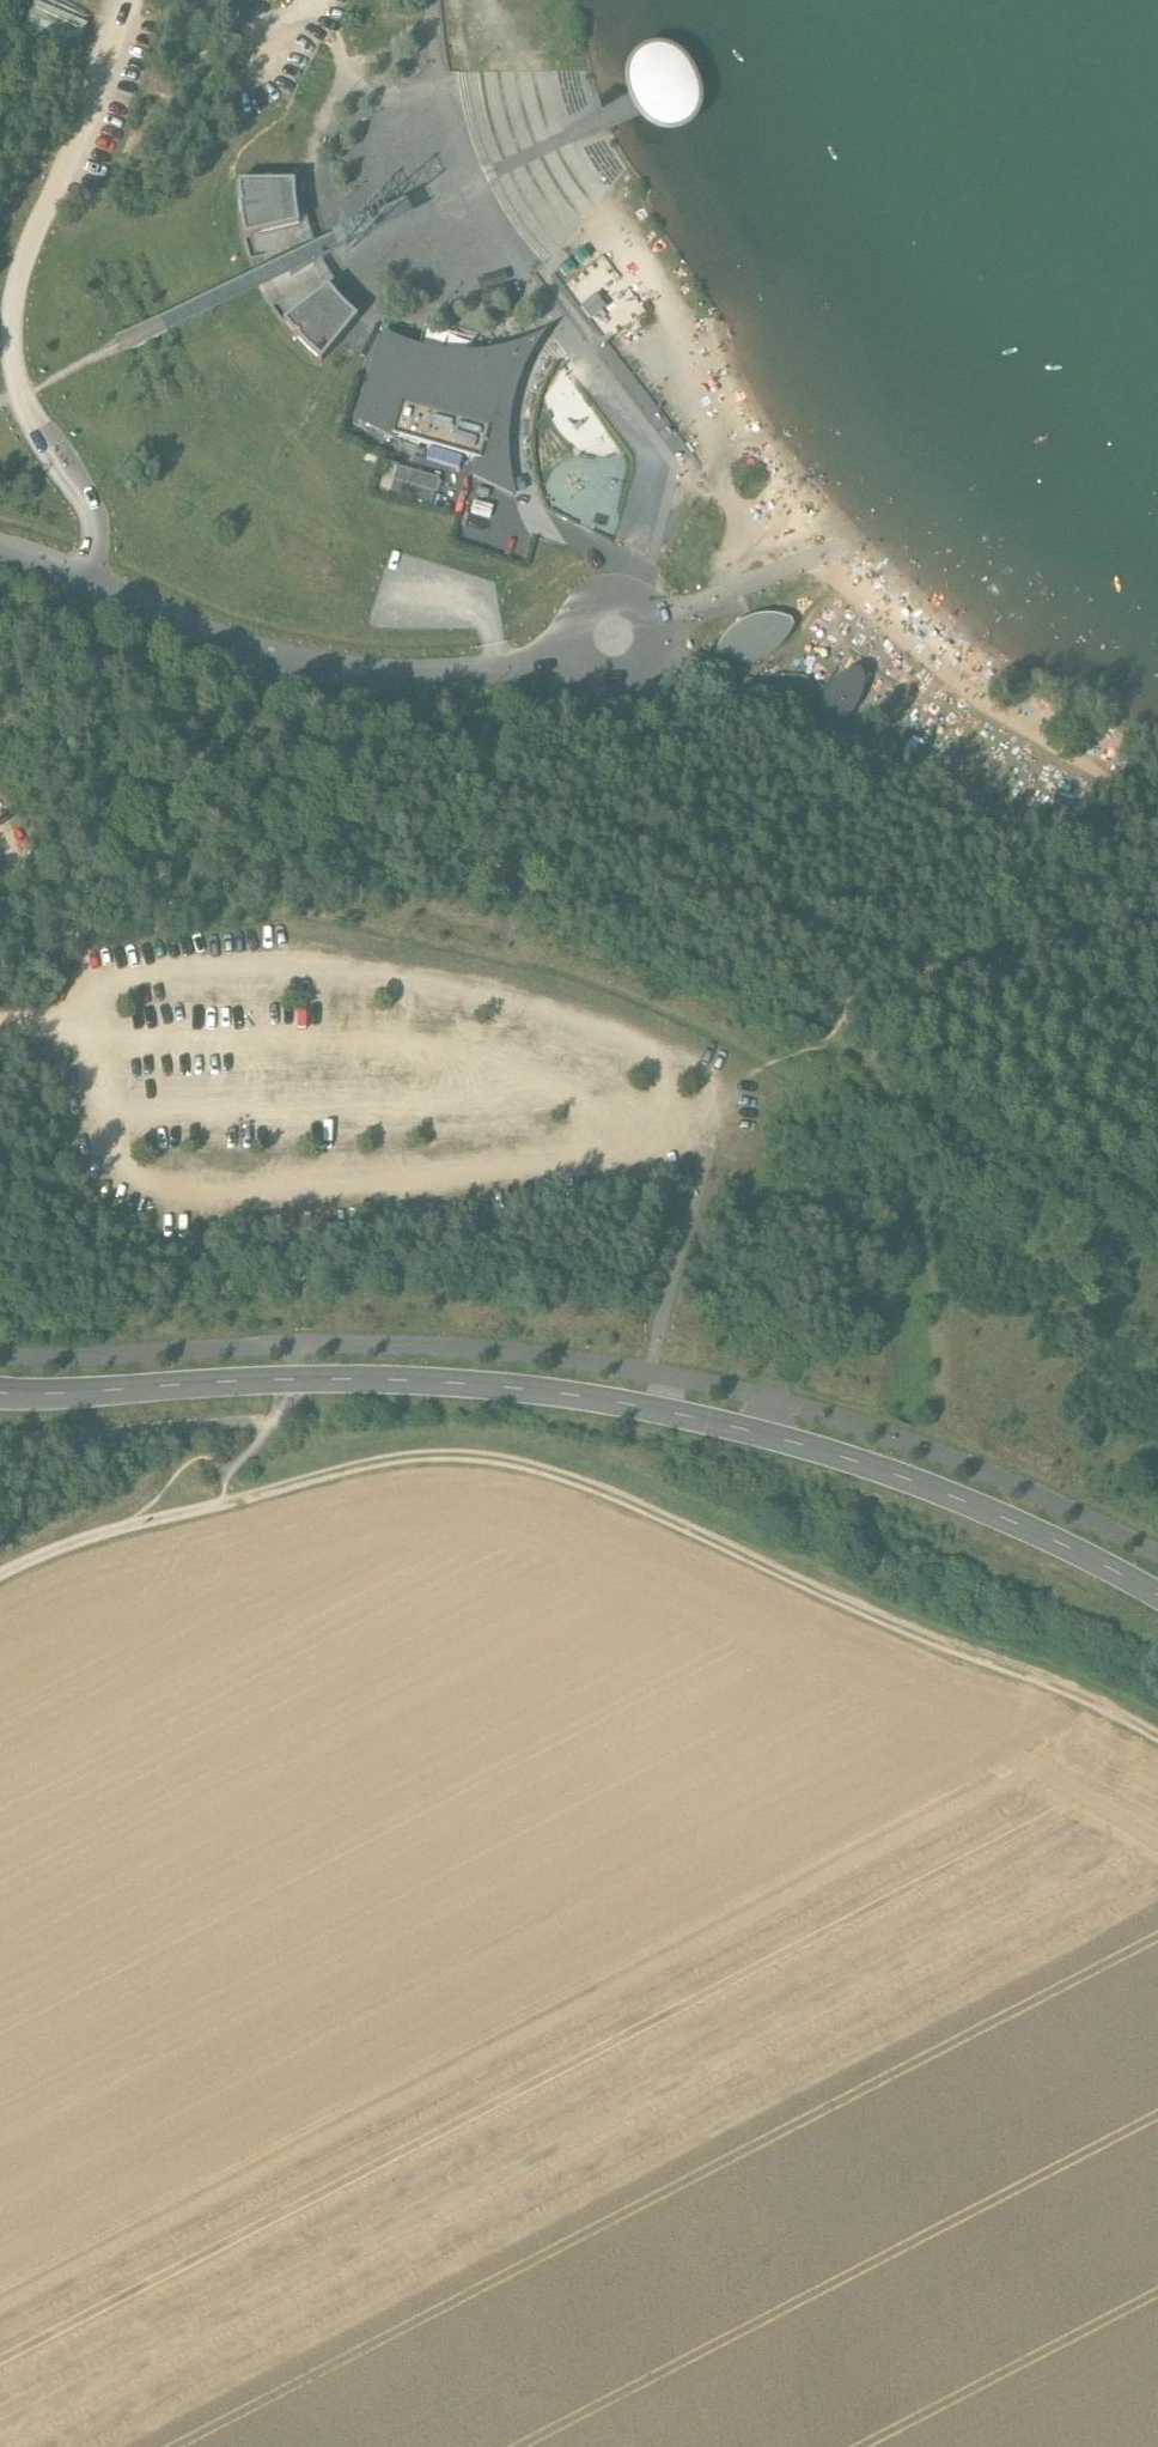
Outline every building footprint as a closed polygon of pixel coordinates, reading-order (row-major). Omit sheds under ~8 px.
[(89,22),(44,0),(35,0),(21,29),(74,54),(89,22)] [(295,182),(238,181),(239,201),(241,219),(245,238),(300,224),(295,182)] [(309,352),(323,363),(357,317),(327,285),(282,322),(295,339),(309,352)] [(596,295),(581,308),(592,321),(606,308),(596,295)] [(510,380),(387,343),(376,381),(371,380),(359,417),(395,435),(396,434),(477,459),(509,469),(507,451),(507,437),(502,436),(506,424),(508,425),(509,422),(498,419),(510,380)] [(725,636),(717,651),(730,658),(748,661),(766,657),(780,647),(792,633),(796,626),(792,618),(773,614),(754,616),(740,622),(725,636)] [(872,684),(849,670),(833,696),(856,710),(872,684)]
